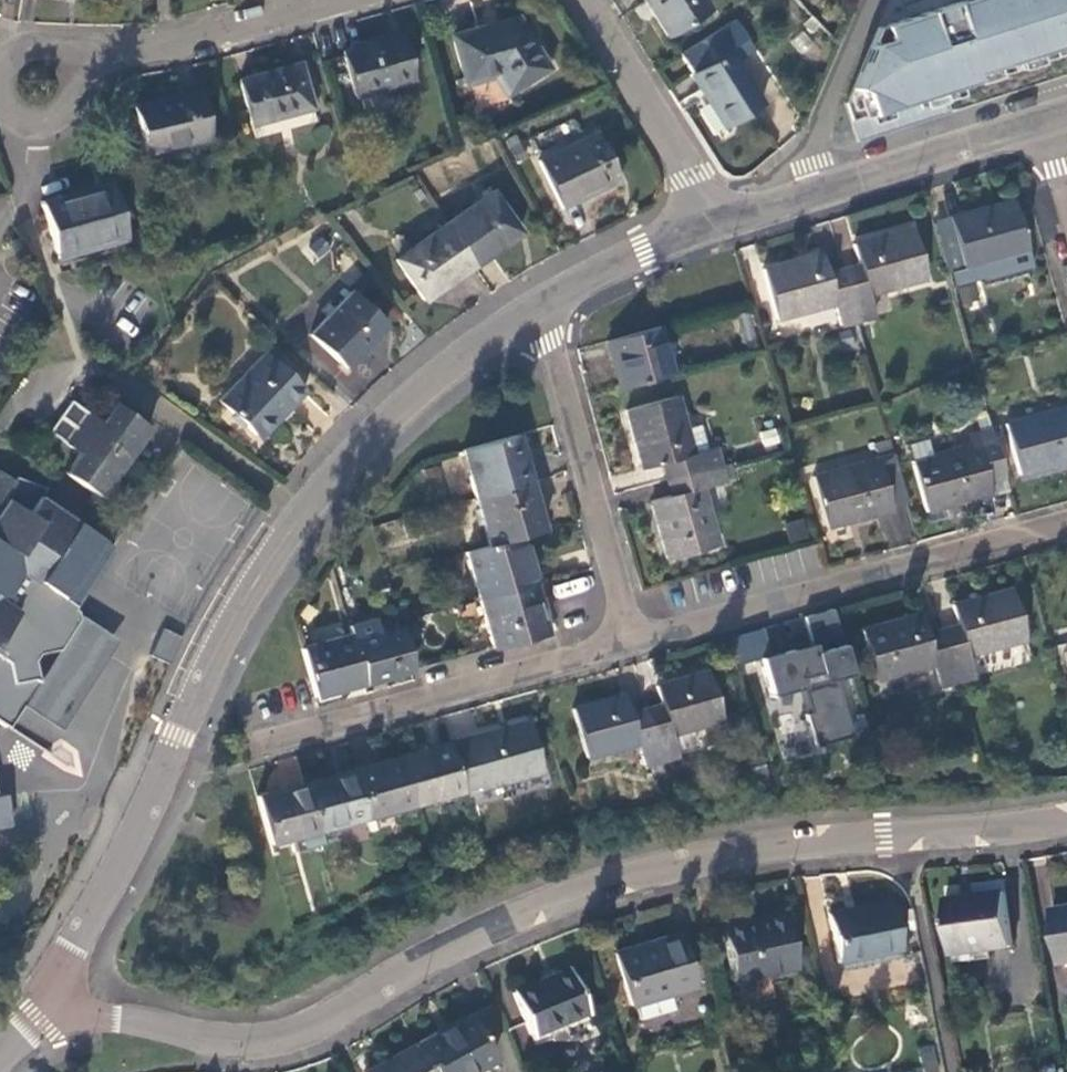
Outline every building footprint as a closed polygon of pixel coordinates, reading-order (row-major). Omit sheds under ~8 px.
[(666,34),(708,8),(704,0),(645,0),(666,34)] [(860,143),(952,114),(945,93),(978,82),(975,74),(1066,45),(1066,0),(948,0),(882,21),(886,34),(872,38),(851,89),(846,102),(860,143)] [(514,18),(450,36),(460,73),(494,64),(507,81),(547,65),(514,18)] [(397,37),(343,52),(354,95),(409,80),(397,37)] [(726,50),(690,72),(722,126),(759,103),(726,50)] [(299,66),(241,82),(253,124),(311,109),(299,66)] [(196,93),(134,109),(146,154),(207,139),(196,93)] [(593,131),(536,160),(560,207),(618,179),(593,131)] [(89,192),(42,205),(55,254),(122,237),(108,184),(89,190),(89,192)] [(444,224),(472,265),(522,235),(497,192),(444,224)] [(979,208),(997,271),(1031,261),(1012,198),(979,208)] [(980,276),(997,271),(979,208),(949,217),(964,267),(977,264),(980,276)] [(425,293),(472,265),(444,224),(400,251),(425,293)] [(912,229),(884,237),(898,288),(926,280),(912,229)] [(18,237),(5,242),(11,260),(24,255),(18,237)] [(859,265),(843,270),(858,323),(874,319),(868,297),(898,288),(884,237),(854,246),(859,265)] [(821,255),(790,265),(803,316),(835,307),(841,328),(858,323),(843,270),(827,274),(821,255)] [(803,316),(790,265),(763,272),(778,323),(803,316)] [(348,292),(309,332),(342,366),(383,325),(348,292)] [(611,340),(623,387),(675,373),(662,326),(611,340)] [(262,352),(218,401),(255,434),(277,410),(280,414),(303,390),(262,352)] [(629,408),(636,435),(687,421),(680,395),(629,408)] [(79,409),(79,408),(66,399),(54,416),(79,409)] [(96,419),(79,408),(79,409),(54,416),(45,429),(75,449),(60,470),(96,495),(145,426),(109,401),(96,419)] [(1050,464),(1066,459),(1066,404),(1036,413),(1050,464)] [(1018,473),(1050,464),(1036,413),(1004,422),(1018,473)] [(663,461),(667,477),(722,461),(718,446),(709,448),(703,423),(689,427),(687,421),(636,435),(645,466),(663,461)] [(942,450),(956,500),(987,492),(984,479),(1001,475),(988,427),(971,433),(973,441),(942,450)] [(474,496),(529,481),(516,433),(461,447),(474,496)] [(876,457),(892,452),(889,438),(873,443),(876,457)] [(924,509),(956,500),(942,450),(911,459),(924,509)] [(888,502),(904,498),(892,452),(876,457),(888,502)] [(843,465),(857,515),(889,507),(888,502),(876,457),(843,465)] [(654,498),(663,530),(713,516),(704,485),(727,479),(722,461),(667,477),(672,493),(654,498)] [(826,523),(857,515),(843,465),(813,474),(826,523)] [(10,479),(0,472),(0,495),(10,479)] [(518,535),(542,529),(529,481),(474,496),(486,543),(518,535)] [(7,727),(35,684),(37,682),(34,658),(39,652),(59,647),(77,619),(77,611),(72,606),(113,544),(34,494),(23,511),(0,496),(0,722),(7,727)] [(713,516),(663,530),(669,556),(720,543),(713,516)] [(790,543),(809,539),(804,517),(784,522),(790,543)] [(465,549),(478,596),(531,582),(518,535),(486,543),(465,549)] [(478,596),(491,643),(543,629),(531,582),(478,596)] [(982,596),(996,647),(1022,640),(1008,589),(982,596)] [(939,628),(954,681),(971,676),(965,655),(996,647),(982,596),(950,605),(955,624),(939,628)] [(840,609),(733,633),(739,663),(768,656),(778,697),(804,691),(816,743),(854,734),(841,680),(856,676),(840,609)] [(353,638),(379,631),(374,614),(348,621),(350,630),(353,638)] [(886,623),(899,673),(930,665),(936,686),(954,681),(939,628),(923,632),(918,614),(886,623)] [(873,680),(899,673),(886,623),(859,630),(873,680)] [(364,679),(409,666),(399,625),(379,631),(353,638),(364,679)] [(163,628),(151,654),(171,663),(183,636),(163,628)] [(303,643),(317,692),(364,679),(353,638),(350,630),(303,643)] [(707,670),(687,675),(701,724),(721,718),(707,670)] [(660,701),(644,706),(659,758),(676,754),(670,732),(701,724),(687,675),(656,684),(660,701)] [(623,694),(592,702),(605,750),(636,742),(641,763),(659,758),(644,706),(628,711),(623,694)] [(605,750),(592,702),(572,708),(585,756),(605,750)] [(528,721),(496,730),(510,780),(542,771),(528,721)] [(496,730),(448,743),(461,791),(477,787),(478,788),(510,780),(496,730)] [(411,753),(400,756),(413,804),(461,791),(448,743),(411,753)] [(400,756),(351,769),(365,817),(413,804),(400,756)] [(351,769),(304,782),(320,842),(322,842),(319,829),(365,817),(351,769)] [(304,782),(256,795),(269,842),(292,837),(295,849),(320,842),(304,782)] [(18,822),(11,792),(1,794),(0,789),(0,826),(18,822)] [(945,902),(952,956),(1011,949),(1004,894),(945,902)] [(826,913),(836,962),(896,949),(885,901),(826,913)] [(1053,912),(1062,967),(1066,966),(1066,910),(1053,912)] [(721,925),(731,978),(793,966),(782,912),(721,925)] [(613,951),(628,1004),(691,986),(675,934),(613,951)] [(512,992),(530,1035),(586,1011),(568,968),(512,992)] [(417,1045),(431,1071),(472,1071),(494,1061),(471,1017),(417,1045)] [(417,1045),(365,1071),(431,1071),(417,1045)]
